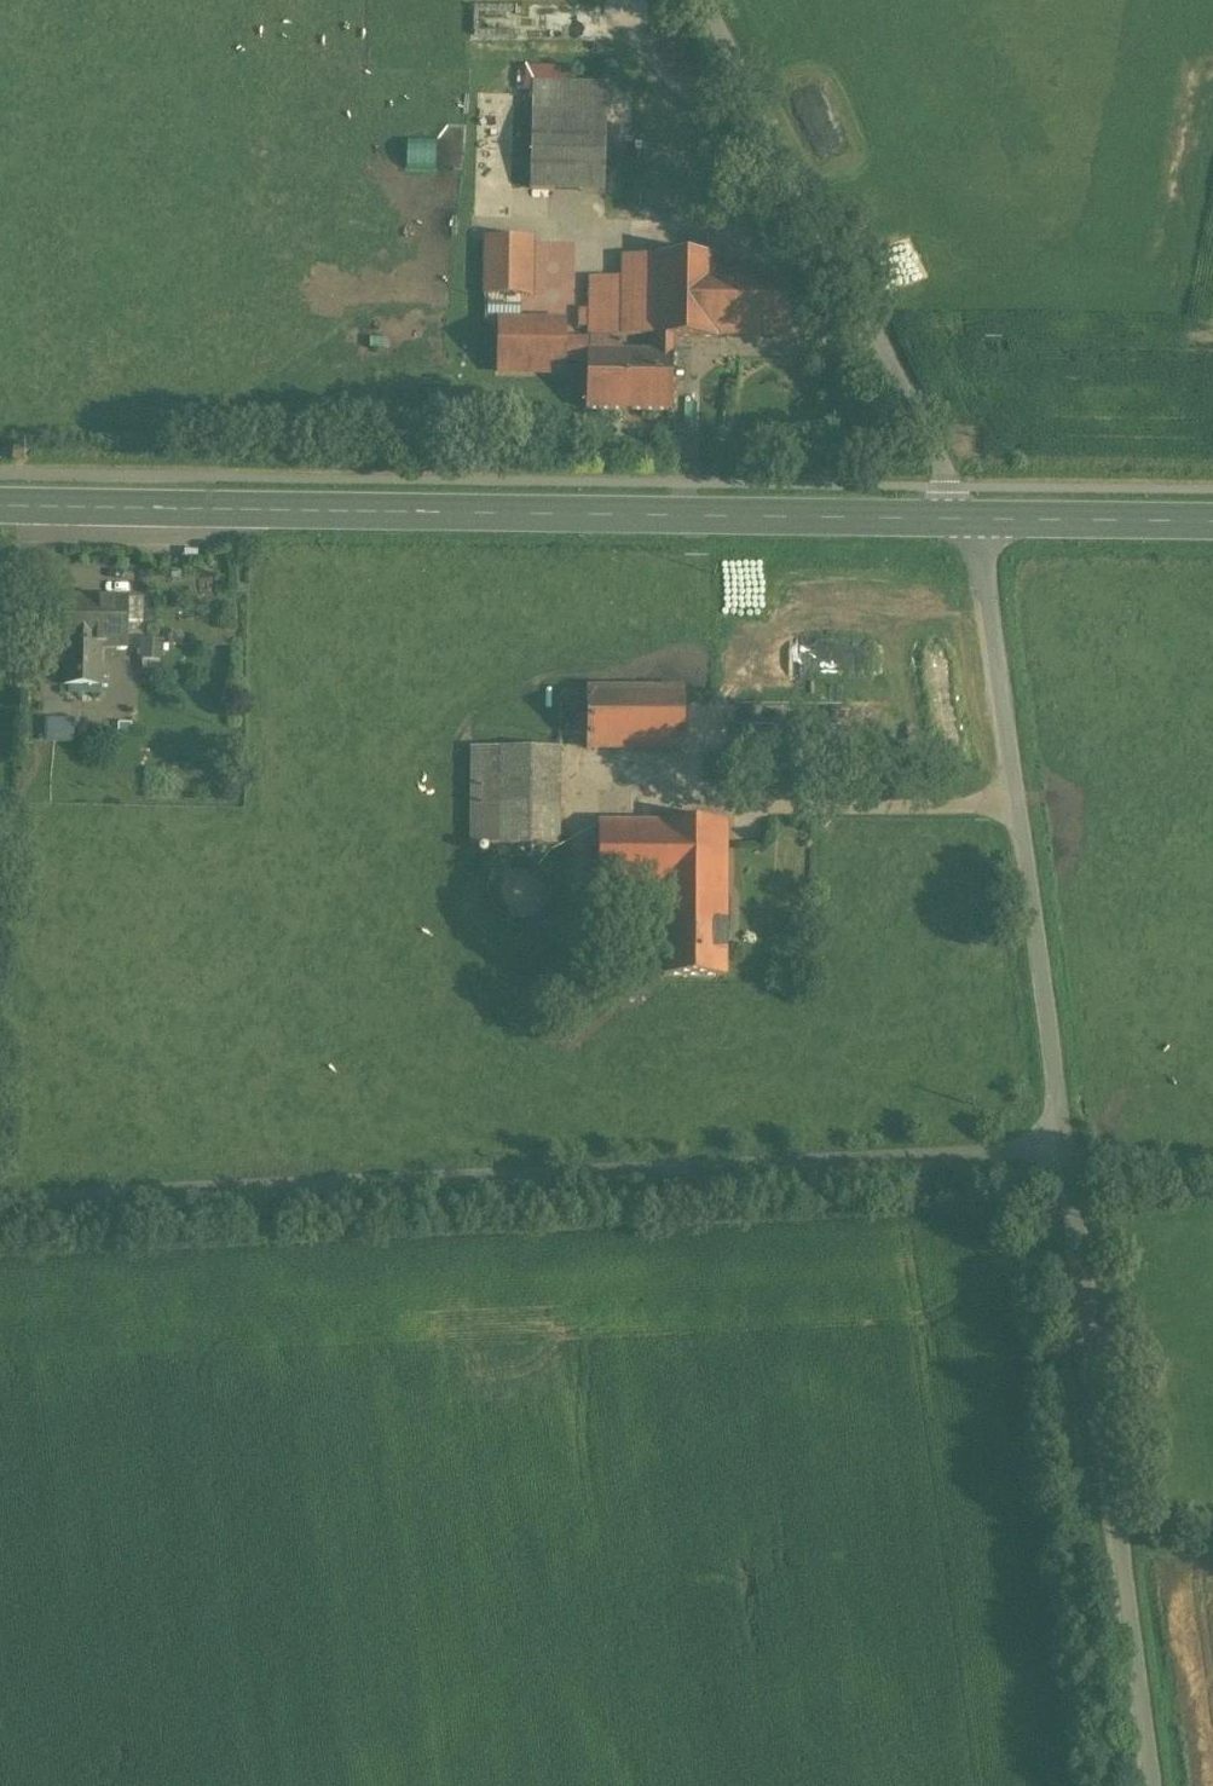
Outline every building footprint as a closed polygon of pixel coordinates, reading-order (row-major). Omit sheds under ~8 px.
[(533,84),(530,190),(604,192),(607,87),(533,84)] [(530,242),(485,242),(485,301),(531,301),(530,242)] [(589,327),(589,336),(654,337),(671,337),(716,338),(716,336),(819,337),(820,273),(717,271),(717,257),(624,255),(624,277),(589,276),(589,309),(579,309),(578,327),(589,327)] [(588,352),(588,340),(563,340),(563,323),(500,322),(499,373),(562,374),(563,361),(587,361),(587,352),(588,352)] [(588,352),(587,352),(587,361),(586,410),(672,412),(673,353),(671,353),(671,337),(654,337),(654,353),(622,352),(622,341),(590,341),(590,352),(588,352)] [(143,601),(65,600),(64,687),(65,687),(101,687),(101,646),(127,646),(127,624),(143,624),(143,601)] [(101,687),(65,687),(65,702),(101,702),(101,687)] [(587,691),(586,749),(683,749),(683,691),(587,691)] [(471,846),(559,847),(560,748),(471,748),(471,846)] [(664,825),(598,824),(598,890),(664,890),(664,902),(725,903),(726,823),(664,822),(664,825)] [(499,866),(494,871),(490,876),(488,882),(487,888),(487,894),(488,900),(491,906),(495,911),(499,916),(505,919),(510,921),(517,922),(523,921),(529,920),(535,917),(540,913),(544,908),(547,903),(549,897),(549,890),(548,884),(546,878),(543,873),(539,868),(534,864),(528,861),(522,860),(516,860),(510,861),(504,863),(499,866)] [(725,903),(664,902),(663,977),(725,977),(725,903)]
